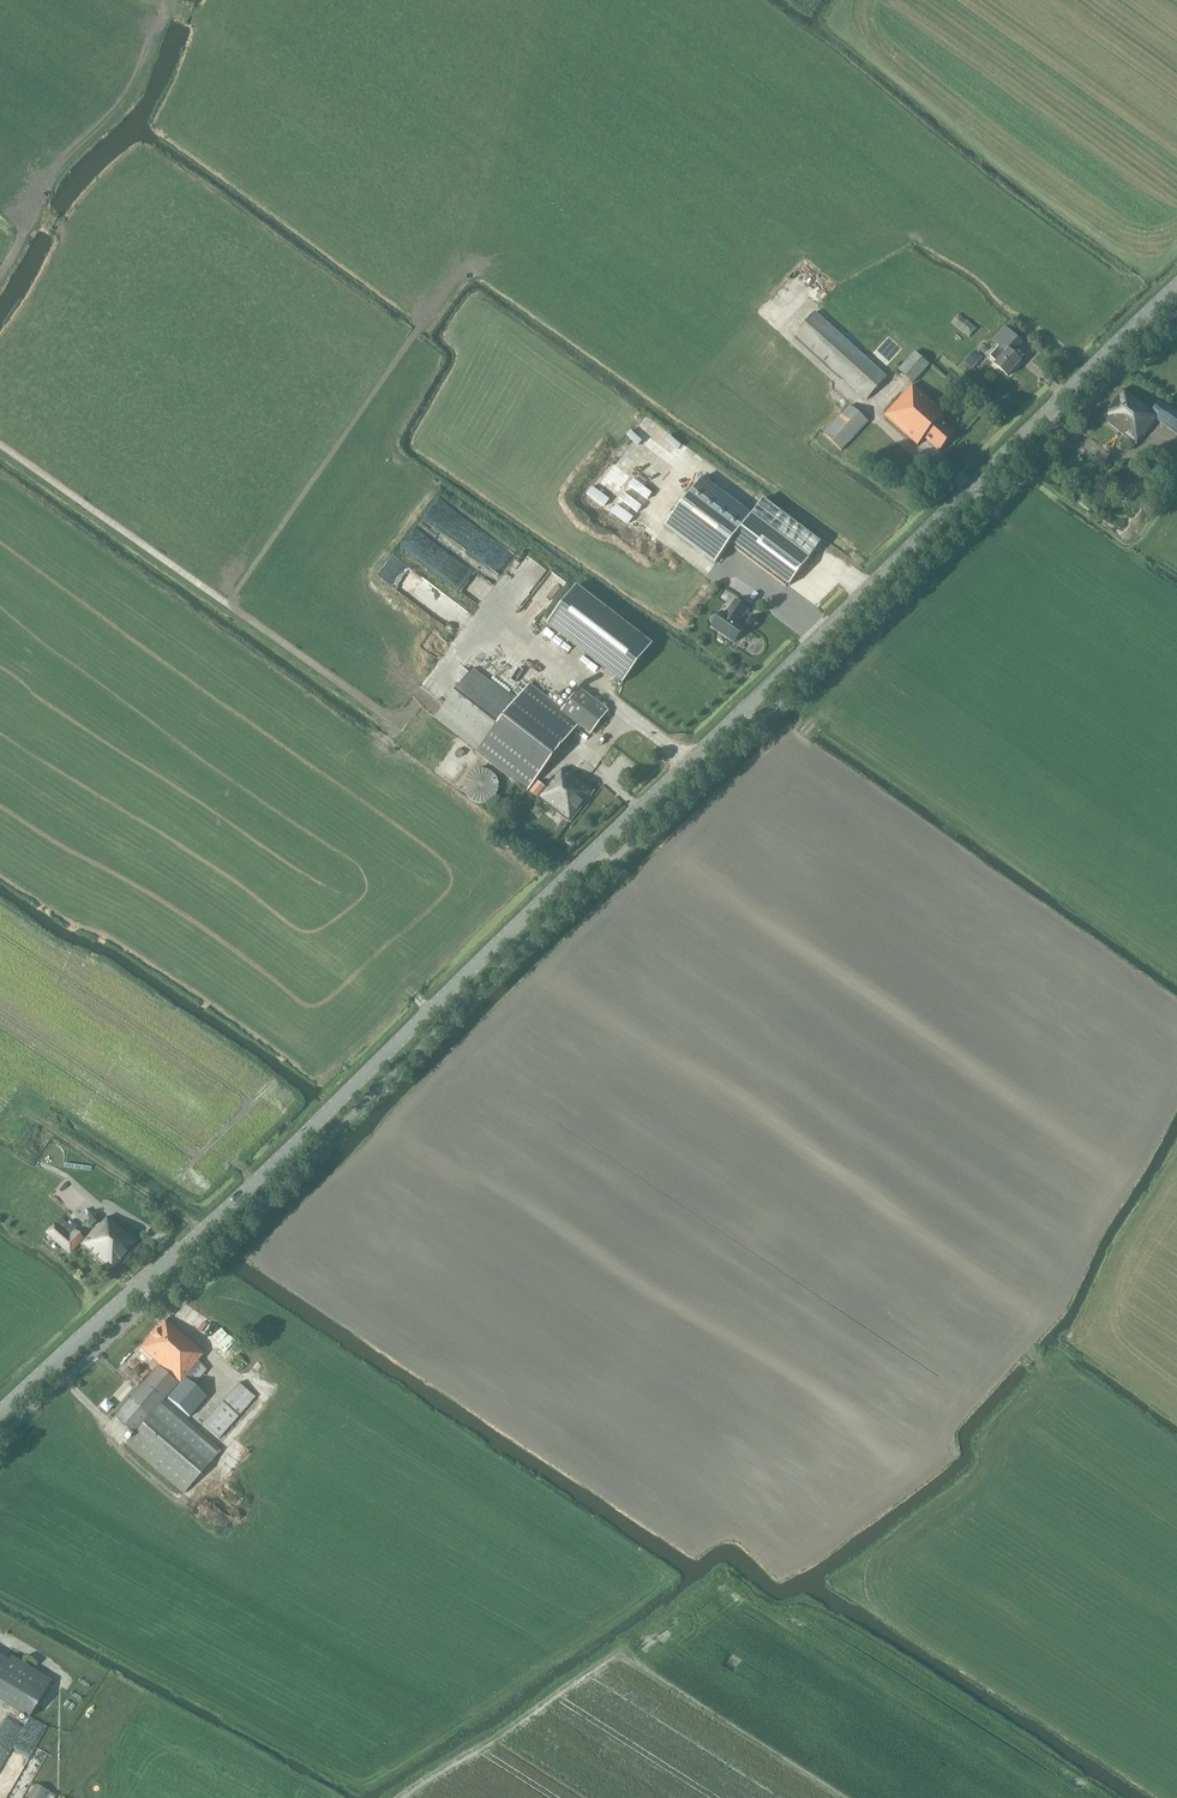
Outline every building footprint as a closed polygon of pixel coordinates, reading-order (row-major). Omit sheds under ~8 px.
[(817,288),(827,287),(827,280),(816,281),(817,288)] [(867,400),(887,377),(815,312),(795,335),(867,400)] [(1013,353),(1023,342),(1006,328),(993,341),(999,347),(990,357),(996,363),(994,365),(1008,377),(1022,361),(1013,353)] [(974,350),(964,360),(971,367),(981,357),(974,350)] [(914,384),(930,365),(915,352),(899,370),(914,384)] [(940,452),(956,434),(941,420),(946,415),(913,385),(885,416),(918,446),(925,438),(940,452)] [(1146,404),(1124,388),(1101,418),(1136,445),(1142,437),(1144,438),(1157,421),(1176,434),(1176,412),(1166,404),(1161,400),(1154,410),(1146,404)] [(835,405),(843,413),(824,435),(842,451),(869,422),(851,405),(850,405),(841,398),(835,405)] [(716,564),(732,542),(790,586),(809,559),(821,543),(764,499),(752,515),(747,512),(749,509),(737,500),(735,502),(702,477),(665,526),(716,564)] [(1143,479),(1145,496),(1156,495),(1153,477),(1143,479)] [(647,513),(625,498),(621,505),(642,519),(647,513)] [(613,515),(635,530),(640,523),(618,508),(613,515)] [(611,519),(606,526),(628,541),(632,534),(611,519)] [(628,545),(620,557),(626,561),(634,549),(628,545)] [(812,610),(836,588),(829,581),(806,604),(812,610)] [(563,600),(544,625),(610,675),(621,683),(650,644),(573,587),(563,600)] [(724,587),(718,595),(726,601),(732,593),(724,587)] [(735,643),(745,628),(739,623),(749,610),(736,601),(726,614),(723,612),(713,627),(735,643)] [(473,669),(435,718),(528,790),(550,761),(579,724),(591,734),(609,711),(579,688),(562,711),(528,685),(524,691),(520,696),(515,702),(473,669)] [(555,775),(538,797),(569,822),(570,822),(594,792),(593,792),(564,768),(557,777),(555,775)] [(482,769),(479,770),(474,771),(471,773),(467,778),(466,781),(465,784),(465,787),(465,791),(466,794),(468,797),(471,800),(474,801),(476,802),(480,803),(484,803),(487,802),(491,801),(491,800),(494,799),(495,796),(497,794),(498,792),(498,790),(499,788),(499,786),(499,784),(498,781),(498,780),(495,775),(493,772),(490,771),(486,770),(482,769)] [(100,1224),(81,1245),(95,1257),(111,1271),(136,1242),(108,1217),(101,1225),(100,1224)] [(51,1228),(47,1233),(55,1241),(70,1254),(83,1239),(75,1231),(69,1237),(55,1225),(51,1229),(51,1228)] [(114,1417),(124,1426),(134,1435),(126,1444),(184,1493),(218,1453),(161,1404),(178,1384),(179,1385),(167,1398),(184,1413),(203,1393),(194,1386),(207,1370),(198,1361),(205,1353),(165,1319),(140,1348),(159,1365),(114,1417)] [(203,1425),(219,1439),(255,1398),(239,1384),(203,1425)] [(12,1706),(26,1715),(29,1717),(52,1680),(12,1655),(9,1661),(0,1656),(0,1699),(12,1706)] [(20,1722),(4,1714),(0,1722),(0,1761),(20,1722)] [(28,1797),(47,1797),(50,1792),(36,1784),(28,1797)]
